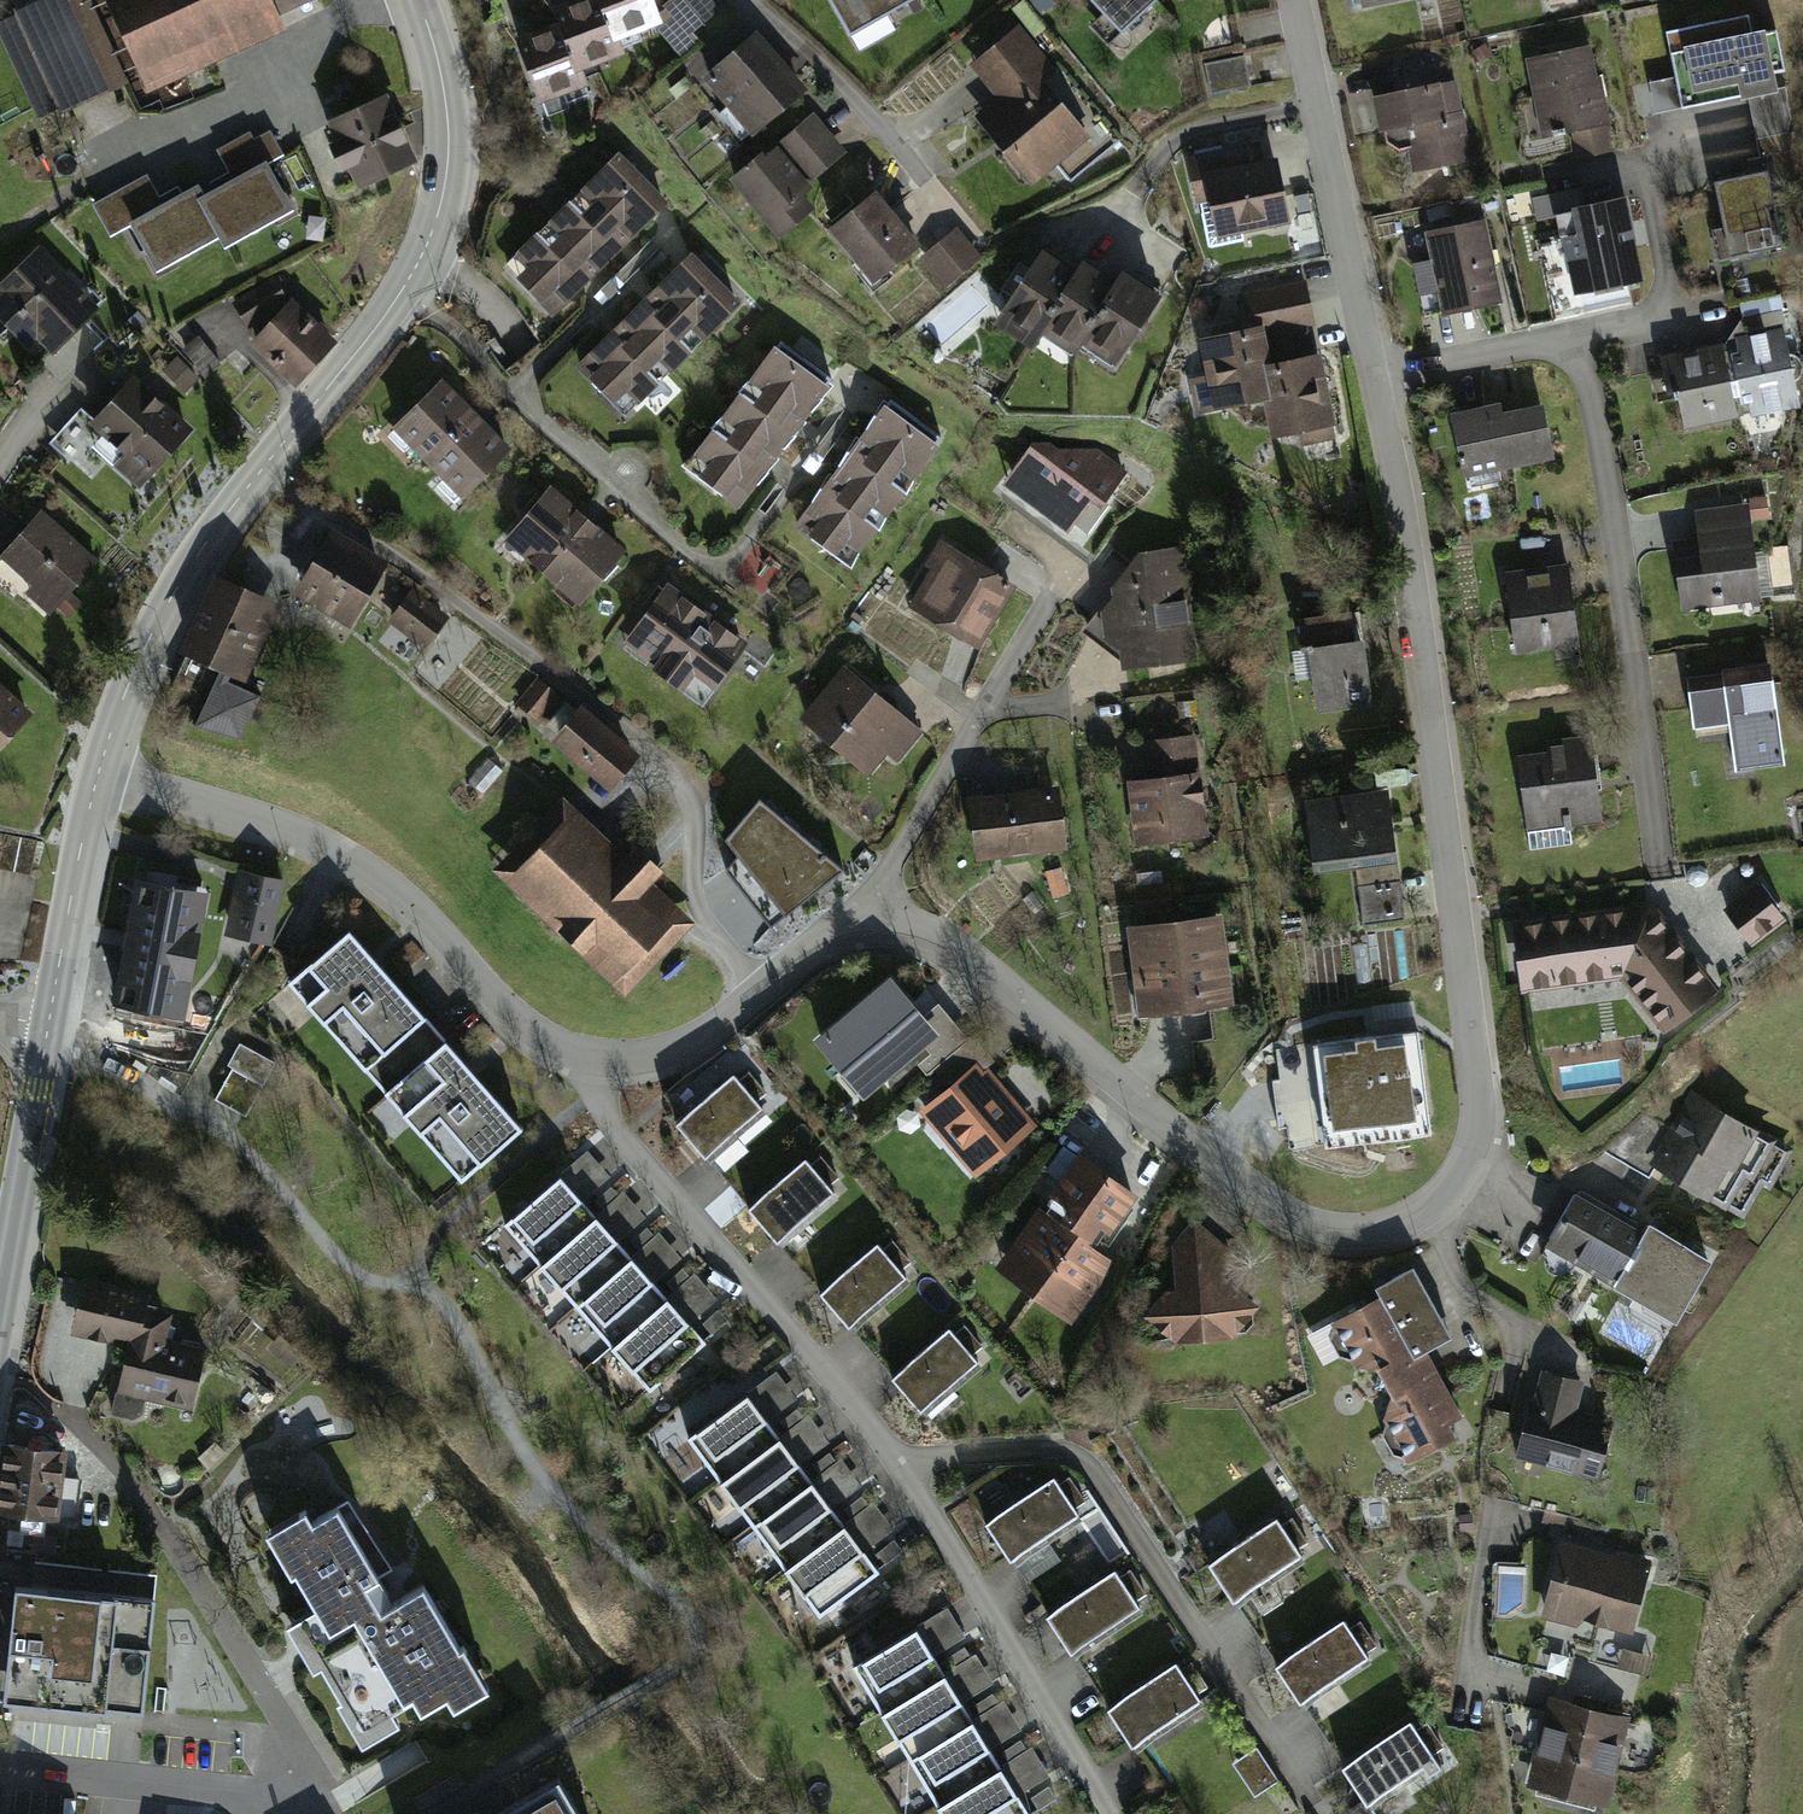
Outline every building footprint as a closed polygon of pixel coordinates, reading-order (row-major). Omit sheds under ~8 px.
[(0,24),(0,28),(41,124),(125,88),(87,0),(57,0),(0,24)] [(144,99),(326,18),(319,0),(100,0),(144,99)] [(520,53),(542,115),(594,96),(589,81),(633,65),(627,49),(668,34),(656,0),(607,0),(607,1),(573,13),(580,32),(520,53)] [(666,15),(691,43),(722,16),(708,0),(683,0),(666,15)] [(854,32),(910,0),(835,0),(854,32)] [(1123,28),(1152,0),(1096,0),(1123,28)] [(1365,12),(1429,0),(1363,0),(1365,12)] [(1563,9),(1594,4),(1594,0),(1562,0),(1563,9)] [(1092,25),(1112,47),(1122,38),(1102,16),(1092,25)] [(1683,66),(1677,67),(1689,123),(1753,109),(1735,25),(1677,37),(1683,66)] [(998,103),(976,123),(1034,190),(1089,143),(1050,98),(1063,86),(1019,35),(973,75),(998,103)] [(757,44),(705,90),(756,147),(808,101),(757,44)] [(1591,53),(1530,64),(1545,143),(1614,130),(1605,85),(1598,87),(1591,53)] [(1206,64),(1211,94),(1251,86),(1245,56),(1206,64)] [(1448,93),(1376,105),(1381,134),(1415,129),(1422,173),(1475,165),(1465,107),(1451,110),(1448,93)] [(391,105),(327,134),(356,198),(420,170),(391,105)] [(817,122),(783,152),(815,189),(849,159),(817,122)] [(149,178),(88,210),(109,249),(134,236),(157,280),(219,247),(223,255),(295,217),(271,172),(287,164),(274,139),(257,148),(253,140),(217,159),(233,188),(205,203),(201,194),(187,201),(180,194),(162,203),(149,178)] [(1266,149),(1188,162),(1197,216),(1217,213),(1221,240),(1294,228),(1283,166),(1270,168),(1266,149)] [(778,156),(738,189),(783,244),(816,217),(806,206),(813,200),(778,156)] [(616,166),(505,273),(551,321),(662,214),(616,166)] [(1725,238),(1714,240),(1719,267),(1788,253),(1773,179),(1715,190),(1725,238)] [(1585,195),(1527,209),(1533,238),(1567,233),(1565,223),(1590,218),(1585,195)] [(923,256),(881,201),(831,238),(872,294),(923,256)] [(1590,218),(1565,223),(1567,233),(1578,287),(1639,275),(1627,211),(1590,218)] [(1491,228),(1433,239),(1448,320),(1506,309),(1491,228)] [(962,237),(922,268),(946,298),(985,267),(962,237)] [(0,298),(0,326),(41,368),(95,315),(39,259),(0,298)] [(697,260),(583,370),(629,418),(743,308),(697,260)] [(1071,280),(1038,262),(996,336),(1038,359),(1045,345),(1078,363),(1083,353),(1121,374),(1161,302),(1123,281),(1117,292),(1077,270),(1071,280)] [(275,287),(236,311),(249,333),(288,309),(275,287)] [(1307,289),(1266,298),(1275,345),(1316,337),(1307,289)] [(296,310),(255,352),(297,392),(337,350),(296,310)] [(1211,381),(1200,386),(1206,420),(1267,409),(1274,444),(1339,434),(1329,362),(1274,373),(1262,333),(1204,345),(1211,381)] [(1737,353),(1747,410),(1755,408),(1758,423),(1802,415),(1802,398),(1792,334),(1745,342),(1747,351),(1737,353)] [(1726,352),(1664,363),(1671,398),(1682,396),(1689,434),(1739,425),(1726,352)] [(782,353),(691,468),(743,510),(835,395),(782,353)] [(444,387),(396,434),(465,505),(514,458),(444,387)] [(188,436),(130,388),(92,433),(126,462),(120,470),(144,490),(188,436)] [(891,412),(802,532),(856,572),(945,452),(891,412)] [(1505,412),(1455,423),(1462,459),(1472,457),(1477,481),(1556,464),(1545,415),(1508,423),(1505,412)] [(1037,452),(1007,492),(1072,544),(1127,476),(1100,458),(1068,459),(1051,449),(1037,452)] [(629,558),(551,493),(504,549),(582,614),(629,558)] [(1704,550),(1679,553),(1686,620),(1768,611),(1757,511),(1701,517),(1704,550)] [(94,568),(43,523),(3,569),(31,593),(24,601),(48,621),(94,568)] [(390,572),(333,539),(296,602),(353,635),(390,572)] [(986,566),(1011,581),(1026,556),(1000,541),(986,566)] [(1020,595),(946,553),(910,615),(984,657),(1020,595)] [(1199,667),(1185,554),(1137,558),(1113,594),(1117,608),(1106,616),(1108,649),(1128,675),(1199,667)] [(1573,569),(1504,578),(1515,663),(1584,654),(1573,569)] [(283,611),(218,583),(184,663),(249,690),(283,611)] [(750,645),(668,586),(625,647),(706,706),(750,645)] [(448,624),(413,598),(389,630),(423,656),(448,624)] [(1366,621),(1310,626),(1319,716),(1375,711),(1366,621)] [(924,738),(845,675),(805,726),(872,779),(887,760),(899,769),(924,738)] [(563,706),(537,686),(517,711),(543,732),(563,706)] [(0,688),(0,758),(35,718),(0,688)] [(1777,691),(1697,700),(1701,741),(1732,738),(1736,776),(1787,770),(1777,691)] [(582,712),(554,745),(613,795),(641,763),(582,712)] [(1153,785),(1131,788),(1138,851),(1208,843),(1197,742),(1149,747),(1153,785)] [(1554,758),(1524,762),(1532,837),(1612,828),(1602,746),(1553,751),(1554,758)] [(1062,793),(973,803),(981,867),(1070,857),(1062,793)] [(761,799),(730,839),(739,856),(725,869),(770,927),(843,870),(761,799)] [(1391,802),(1308,811),(1316,881),(1399,871),(1391,802)] [(629,864),(564,804),(495,878),(631,1005),(702,930),(659,890),(669,879),(641,852),(629,864)] [(291,887),(234,875),(221,936),(269,947),(283,923),(291,887)] [(206,894),(138,882),(116,1005),(184,1017),(206,894)] [(1173,890),(1142,894),(1145,920),(1176,916),(1173,890)] [(1763,894),(1730,920),(1757,953),(1790,927),(1763,894)] [(1657,909),(1517,928),(1526,1000),(1628,987),(1674,1045),(1730,1002),(1657,909)] [(1224,923),(1133,935),(1144,1023),(1236,1011),(1224,923)] [(521,1126),(351,930),(291,982),(460,1178),(521,1126)] [(889,990),(833,1038),(881,1094),(937,1046),(889,990)] [(1394,1022),(1298,1054),(1321,1122),(1352,1111),(1364,1148),(1429,1126),(1394,1022)] [(983,1068),(924,1119),(979,1183),(1039,1132),(983,1068)] [(265,1093),(232,1077),(217,1107),(250,1123),(265,1093)] [(708,1166),(764,1118),(735,1085),(679,1133),(708,1166)] [(1792,1151),(1693,1101),(1657,1172),(1746,1218),(1764,1184),(1773,1188),(1792,1151)] [(1143,1203),(1078,1160),(1003,1274),(1082,1326),(1120,1267),(1106,1258),(1143,1203)] [(781,1249),(837,1201),(808,1168),(752,1216),(781,1249)] [(562,1173),(505,1222),(526,1247),(541,1235),(555,1250),(597,1214),(562,1173)] [(1646,1243),(1584,1207),(1555,1257),(1619,1294),(1627,1281),(1683,1314),(1710,1268),(1652,1234),(1646,1243)] [(598,1215),(541,1263),(562,1289),(578,1276),(591,1292),(633,1256),(598,1215)] [(1243,1265),(1195,1226),(1174,1249),(1180,1298),(1171,1298),(1147,1322),(1179,1350),(1237,1348),(1263,1314),(1229,1284),(1243,1265)] [(853,1331),(909,1283),(880,1250),(824,1298),(853,1331)] [(633,1257),(576,1306),(597,1331),(612,1318),(626,1334),(668,1298),(633,1257)] [(1380,1307),(1340,1328),(1413,1472),(1458,1449),(1451,1440),(1465,1428),(1429,1359),(1454,1346),(1417,1274),(1374,1296),(1380,1307)] [(179,1307),(86,1288),(75,1342),(133,1354),(123,1399),(195,1414),(205,1362),(170,1354),(179,1307)] [(671,1298),(613,1347),(635,1372),(650,1360),(663,1375),(706,1340),(671,1298)] [(925,1416),(980,1367),(952,1334),(896,1382),(925,1416)] [(1592,1390),(1542,1378),(1521,1468),(1603,1486),(1617,1427),(1585,1420),(1592,1390)] [(749,1392),(689,1437),(709,1463),(724,1451),(738,1470),(782,1437),(749,1392)] [(782,1438),(723,1481),(743,1508),(758,1496),(770,1512),(813,1480),(782,1438)] [(668,1455),(680,1478),(703,1465),(691,1443),(668,1455)] [(4,1453),(0,1484),(0,1546),(19,1549),(23,1517),(70,1524),(87,1495),(65,1492),(70,1463),(4,1453)] [(1015,1563),(1083,1516),(1058,1478),(989,1525),(1015,1563)] [(814,1481),(755,1524),(775,1551),(790,1539),(802,1555),(845,1523),(814,1481)] [(301,1524),(269,1543),(314,1620),(290,1634),(362,1758),(448,1707),(453,1715),(482,1698),(426,1601),(400,1616),(342,1516),(308,1536),(301,1524)] [(847,1524),(788,1568),(807,1594),(823,1583),(834,1598),(878,1567),(847,1524)] [(1279,1526),(1213,1569),(1238,1607),(1304,1564),(1279,1526)] [(1652,1572),(1562,1551),(1544,1627),(1634,1649),(1652,1572)] [(1077,1656),(1146,1609),(1120,1571),(1052,1618),(1077,1656)] [(153,1613),(18,1599),(8,1698),(143,1712),(153,1613)] [(918,1627),(852,1663),(869,1692),(888,1681),(898,1699),(944,1674),(918,1627)] [(1347,1627),(1277,1672),(1303,1711),(1373,1666),(1347,1627)] [(1624,1647),(1618,1667),(1649,1675),(1655,1655),(1624,1647)] [(1137,1753),(1205,1707),(1179,1669),(1111,1716),(1137,1753)] [(946,1674),(881,1710),(897,1739),(917,1728),(927,1746),(973,1721),(946,1674)] [(1556,1702),(1532,1795),(1609,1813),(1614,1813),(1637,1723),(1556,1702)] [(974,1721),(908,1758),(924,1787),(944,1776),(954,1794),(1000,1768),(974,1721)] [(1413,1732),(1345,1777),(1368,1811),(1436,1766),(1413,1732)] [(1259,1753),(1237,1766),(1258,1801),(1280,1787),(1259,1753)] [(937,1805),(942,1813),(1028,1813),(1003,1768),(937,1805)] [(566,1780),(506,1813),(585,1813),(566,1780)]
